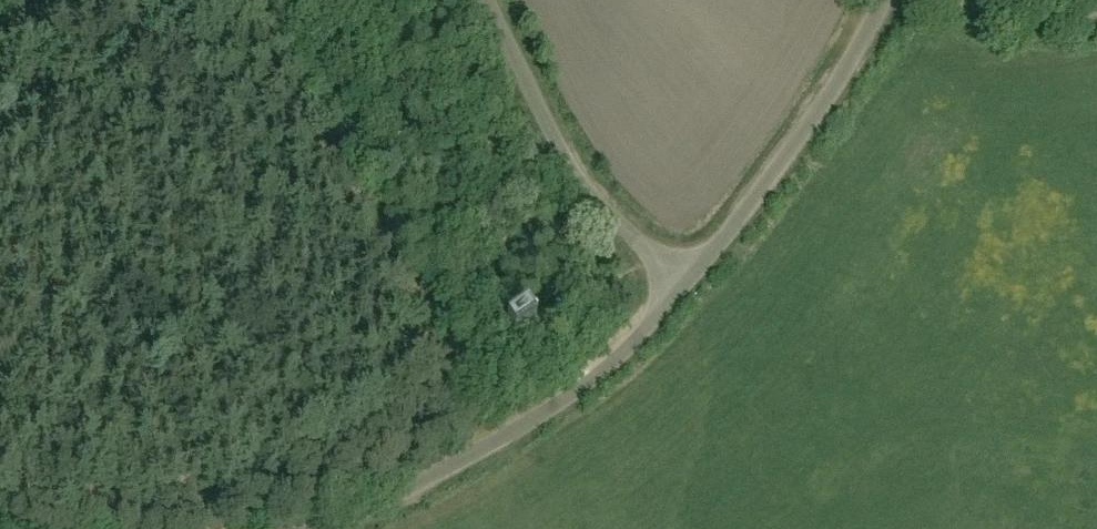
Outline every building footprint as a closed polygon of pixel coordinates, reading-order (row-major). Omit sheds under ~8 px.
[(527,313),(506,328),(516,342),(537,327),(527,313)]
